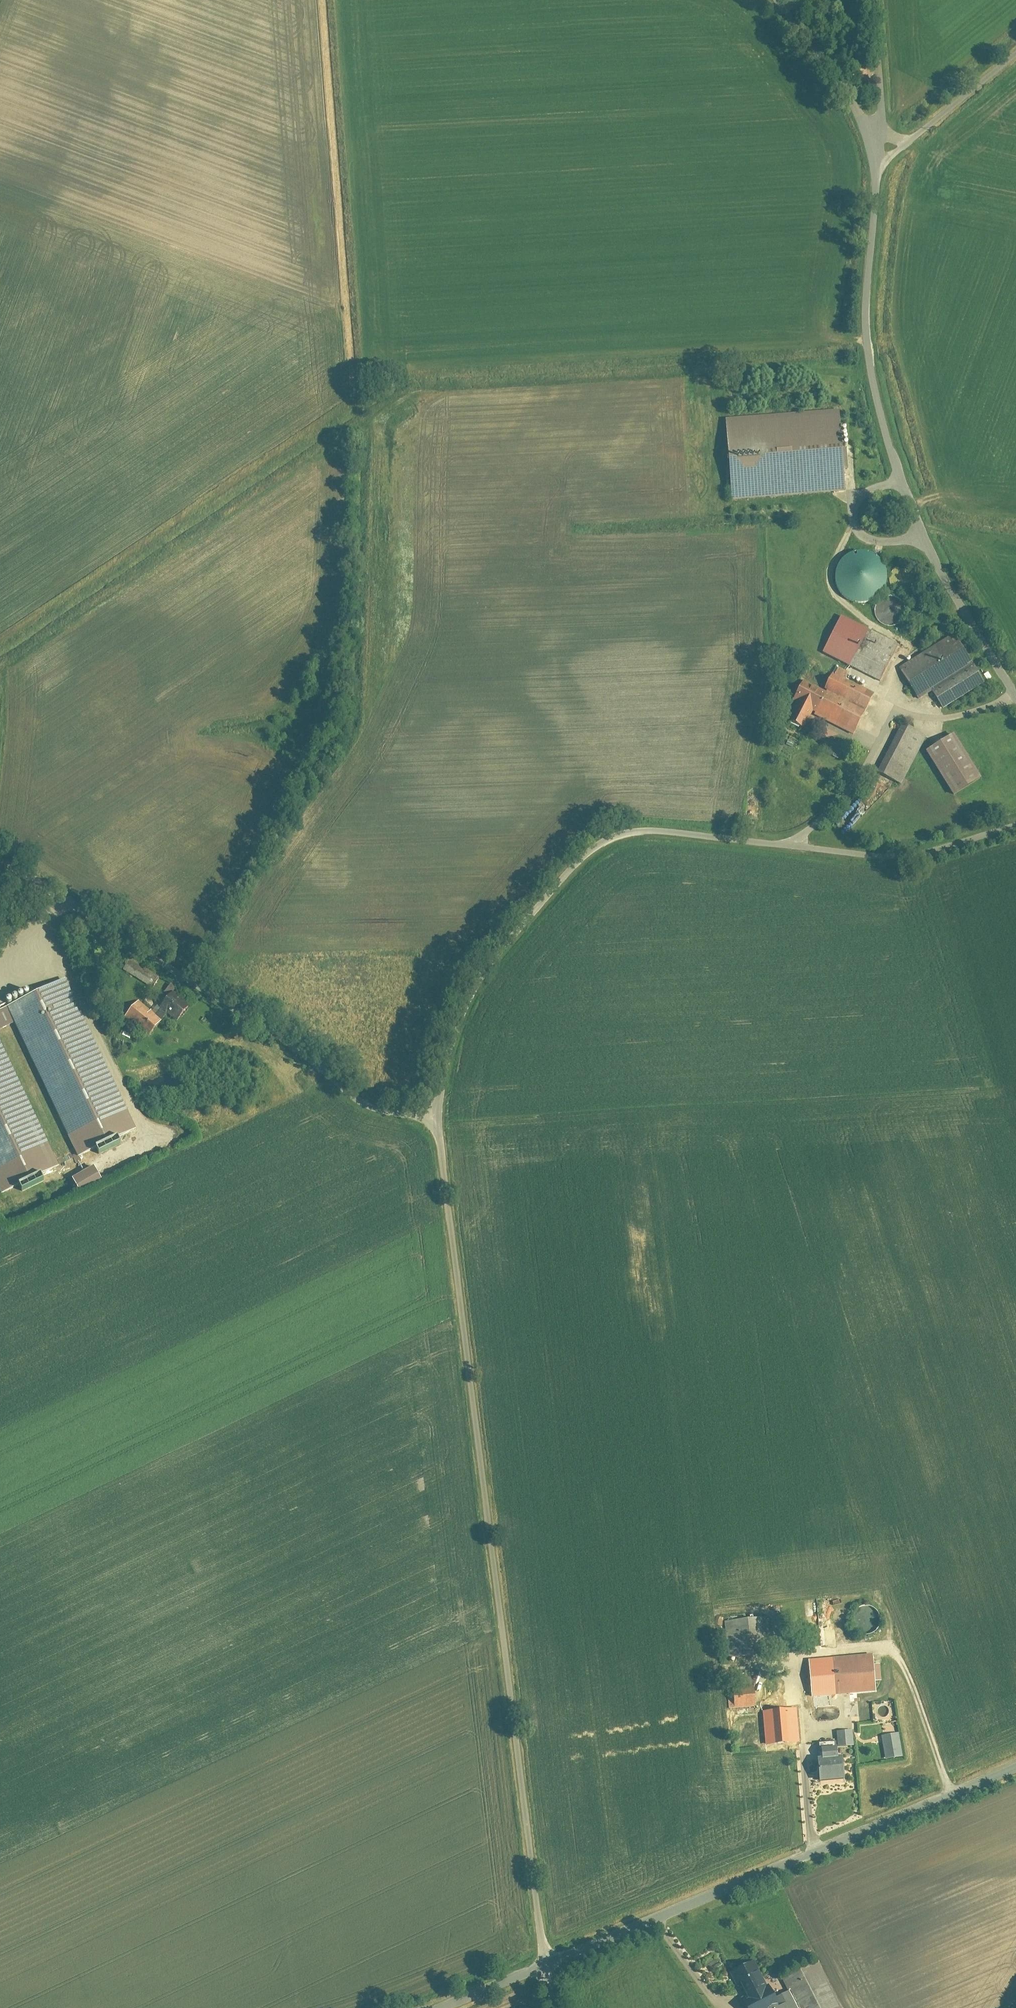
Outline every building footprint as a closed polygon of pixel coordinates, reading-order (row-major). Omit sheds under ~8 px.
[(851,67),(852,80),(870,80),(869,67),(851,67)] [(842,411),(725,416),(728,493),(845,488),(842,411)] [(840,558),(836,566),(836,575),(838,583),(842,590),(849,595),(857,598),(865,598),(873,596),(879,591),(885,585),(887,577),(887,568),(884,560),(879,553),(871,548),(863,546),(854,547),(846,551),(840,558)] [(895,565),(891,568),(888,573),(887,578),(888,583),(890,587),(893,591),(898,593),(903,594),(908,593),(913,591),(916,587),(918,582),(919,576),(917,571),(914,567),(909,564),(905,563),(900,563),(895,565)] [(882,599),(878,602),(876,607),(875,612),(875,617),(877,621),(881,625),(885,628),(890,628),(896,627),(900,625),(904,621),(906,616),(906,610),(904,605),(901,601),(897,598),(892,597),(887,597),(882,599)] [(898,647),(861,626),(843,660),(880,680),(898,647)] [(943,708),(983,681),(952,633),(901,667),(921,696),(930,689),(943,708)] [(811,714),(854,736),(877,689),(837,669),(825,693),(803,681),(792,703),(799,706),(790,724),(803,730),(811,714)] [(874,769),(902,784),(929,736),(901,720),(874,769)] [(956,736),(928,751),(951,792),(978,778),(956,736)] [(833,746),(827,757),(838,762),(843,751),(833,746)] [(135,959),(126,971),(148,986),(157,974),(135,959)] [(17,1020),(81,1153),(139,1125),(70,975),(8,1005),(0,1009),(0,1029),(17,1020)] [(169,981),(158,992),(165,998),(175,987),(169,981)] [(175,990),(161,1006),(177,1021),(192,1005),(175,990)] [(138,1003),(125,1018),(148,1037),(161,1023),(138,1003)] [(1,1194),(62,1161),(0,1029),(0,1191),(1,1194)] [(851,1623),(857,1633),(868,1636),(878,1632),(882,1624),(882,1616),(877,1609),(869,1605),(859,1607),(852,1615),(851,1623)] [(721,1624),(722,1662),(771,1660),(770,1623),(721,1624)] [(829,1659),(829,1662),(807,1664),(811,1726),(840,1724),(838,1696),(874,1694),(872,1656),(829,1659)] [(730,1689),(730,1711),(756,1710),(756,1689),(730,1689)] [(764,1713),(766,1745),(798,1742),(796,1711),(764,1713)] [(851,1734),(839,1735),(839,1750),(851,1750),(851,1734)] [(820,1757),(822,1782),(847,1781),(845,1755),(820,1757)] [(821,1965),(771,1991),(756,1962),(737,1972),(749,1997),(738,2003),(740,2007),(843,2007),(821,1965)]
